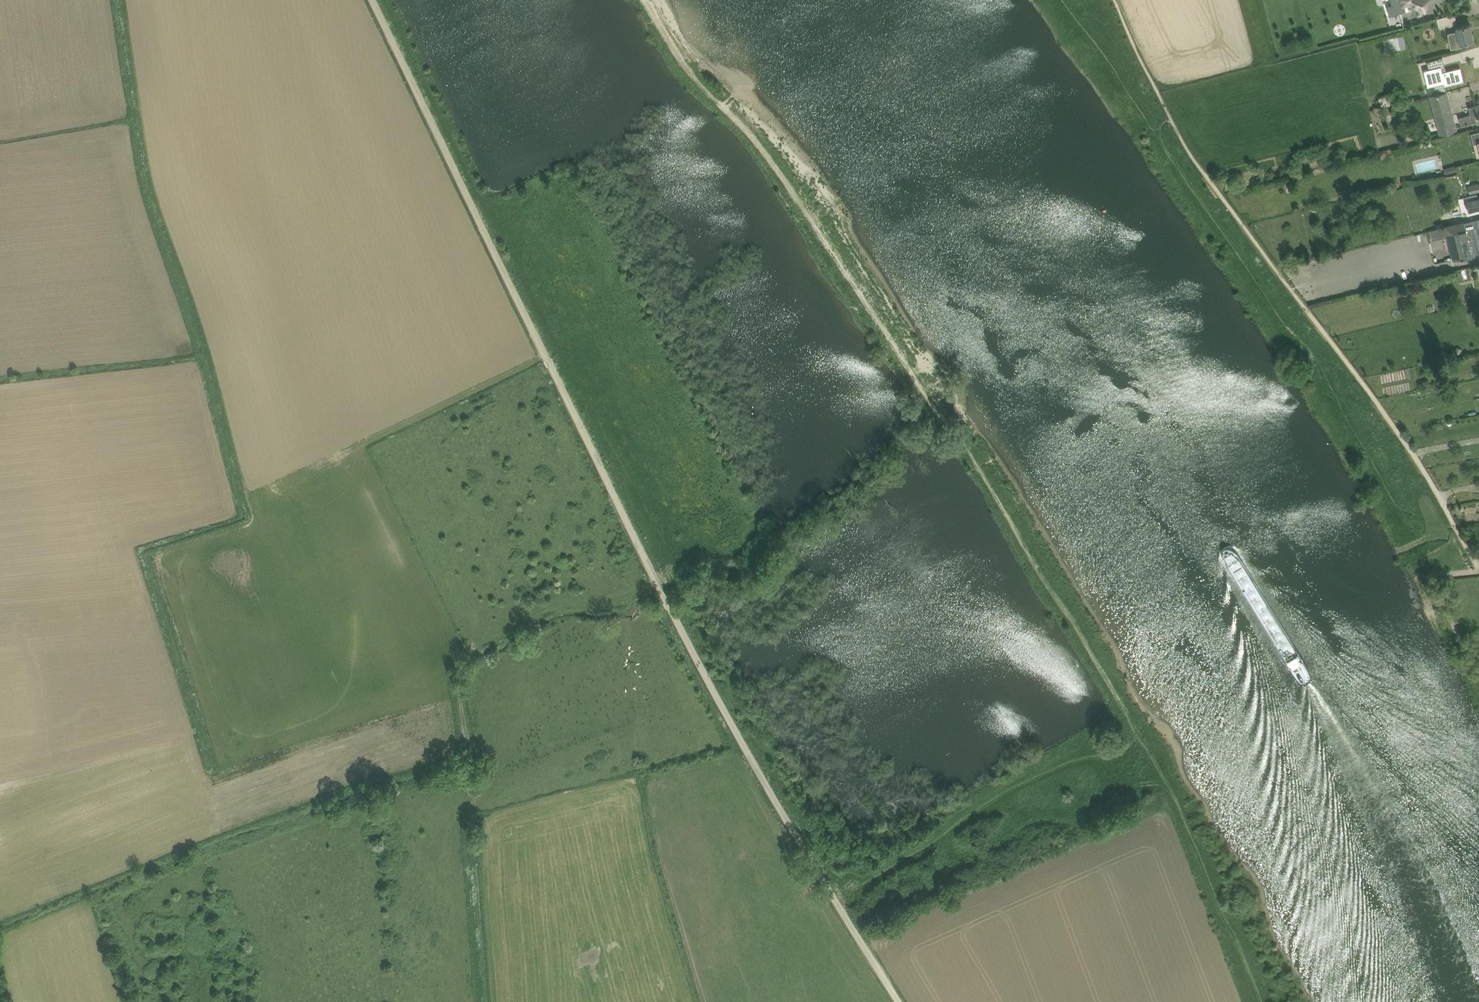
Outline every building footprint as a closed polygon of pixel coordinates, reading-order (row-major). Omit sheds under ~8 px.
[(1402,5),(1409,3),(1425,10),(1429,0),(1401,0),(1402,5)] [(1454,13),(1437,18),(1439,27),(1457,22),(1454,13)] [(1462,45),(1462,43),(1473,40),(1470,24),(1457,26),(1457,30),(1448,32),(1451,48),(1462,45)] [(1397,35),(1401,48),(1406,47),(1403,34),(1397,35)] [(1388,38),(1383,39),(1386,52),(1392,51),(1388,38)] [(1454,68),(1452,62),(1435,67),(1439,83),(1455,78),(1456,81),(1475,77),(1472,64),(1454,68)] [(1447,90),(1429,95),(1440,133),(1457,128),(1447,90)] [(1468,106),(1470,113),(1464,115),(1458,116),(1461,125),(1478,120),(1478,121),(1478,103),(1468,106)] [(1478,191),(1478,182),(1467,185),(1467,186),(1464,187),(1465,192),(1469,191),(1469,193),(1478,191)] [(1476,198),(1469,200),(1472,209),(1478,208),(1478,209),(1478,197),(1476,198)] [(1464,221),(1464,220),(1444,225),(1444,226),(1430,229),(1432,239),(1447,236),(1452,259),(1478,253),(1478,217),(1464,221)]
